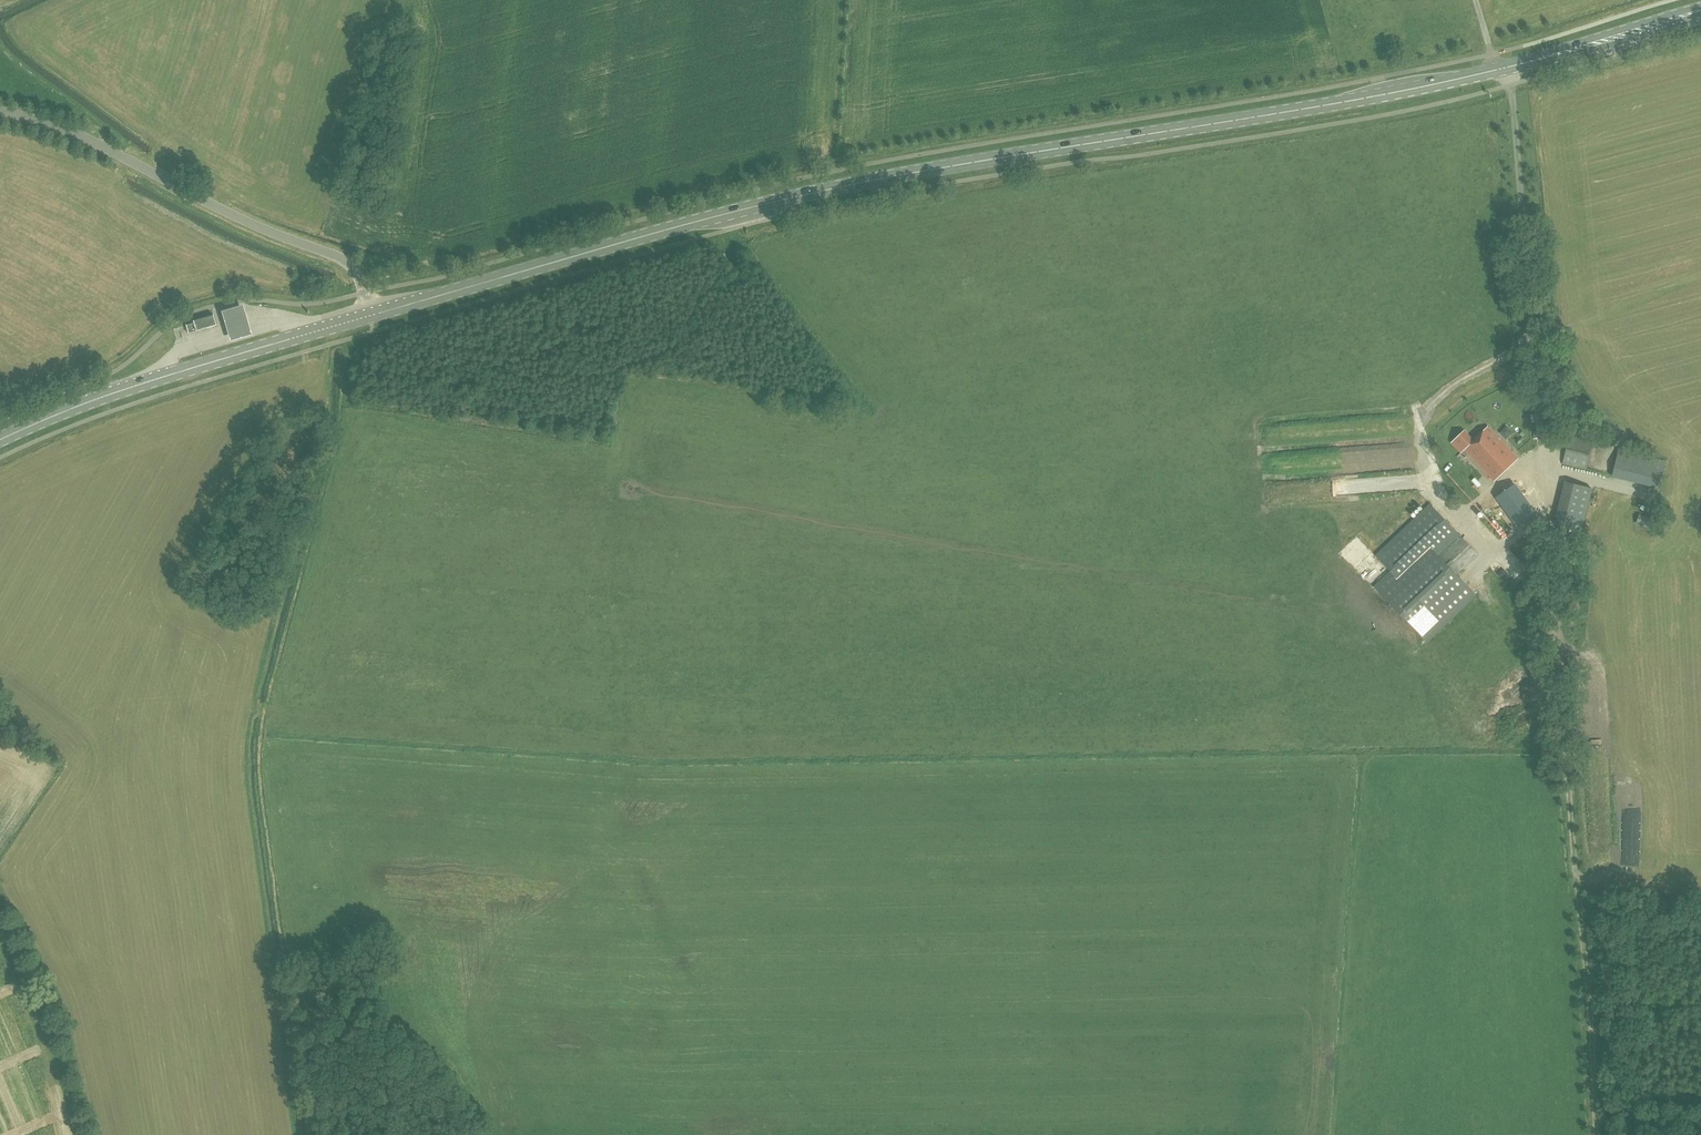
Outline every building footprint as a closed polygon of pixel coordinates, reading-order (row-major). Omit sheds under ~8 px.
[(246,306),(223,313),(232,343),(255,336),(246,306)] [(194,322),(186,324),(189,333),(216,325),(213,315),(193,320),(194,322)] [(17,441),(51,427),(48,420),(14,434),(17,441)] [(1464,430),(1452,442),(1462,453),(1465,450),(1468,452),(1495,481),(1518,459),(1487,427),(1473,440),(1464,430)] [(1593,442),(1570,436),(1563,463),(1586,469),(1593,442)] [(1665,461),(1619,449),(1613,475),(1659,487),(1665,461)] [(1581,531),(1592,488),(1566,482),(1555,525),(1581,531)] [(1522,493),(1515,484),(1497,497),(1503,507),(1518,526),(1536,513),(1522,493)] [(1391,571),(1375,586),(1427,641),(1476,595),(1456,574),(1478,554),(1460,535),(1430,504),(1376,555),(1391,571)] [(1642,518),(1640,525),(1654,530),(1657,523),(1642,518)]
